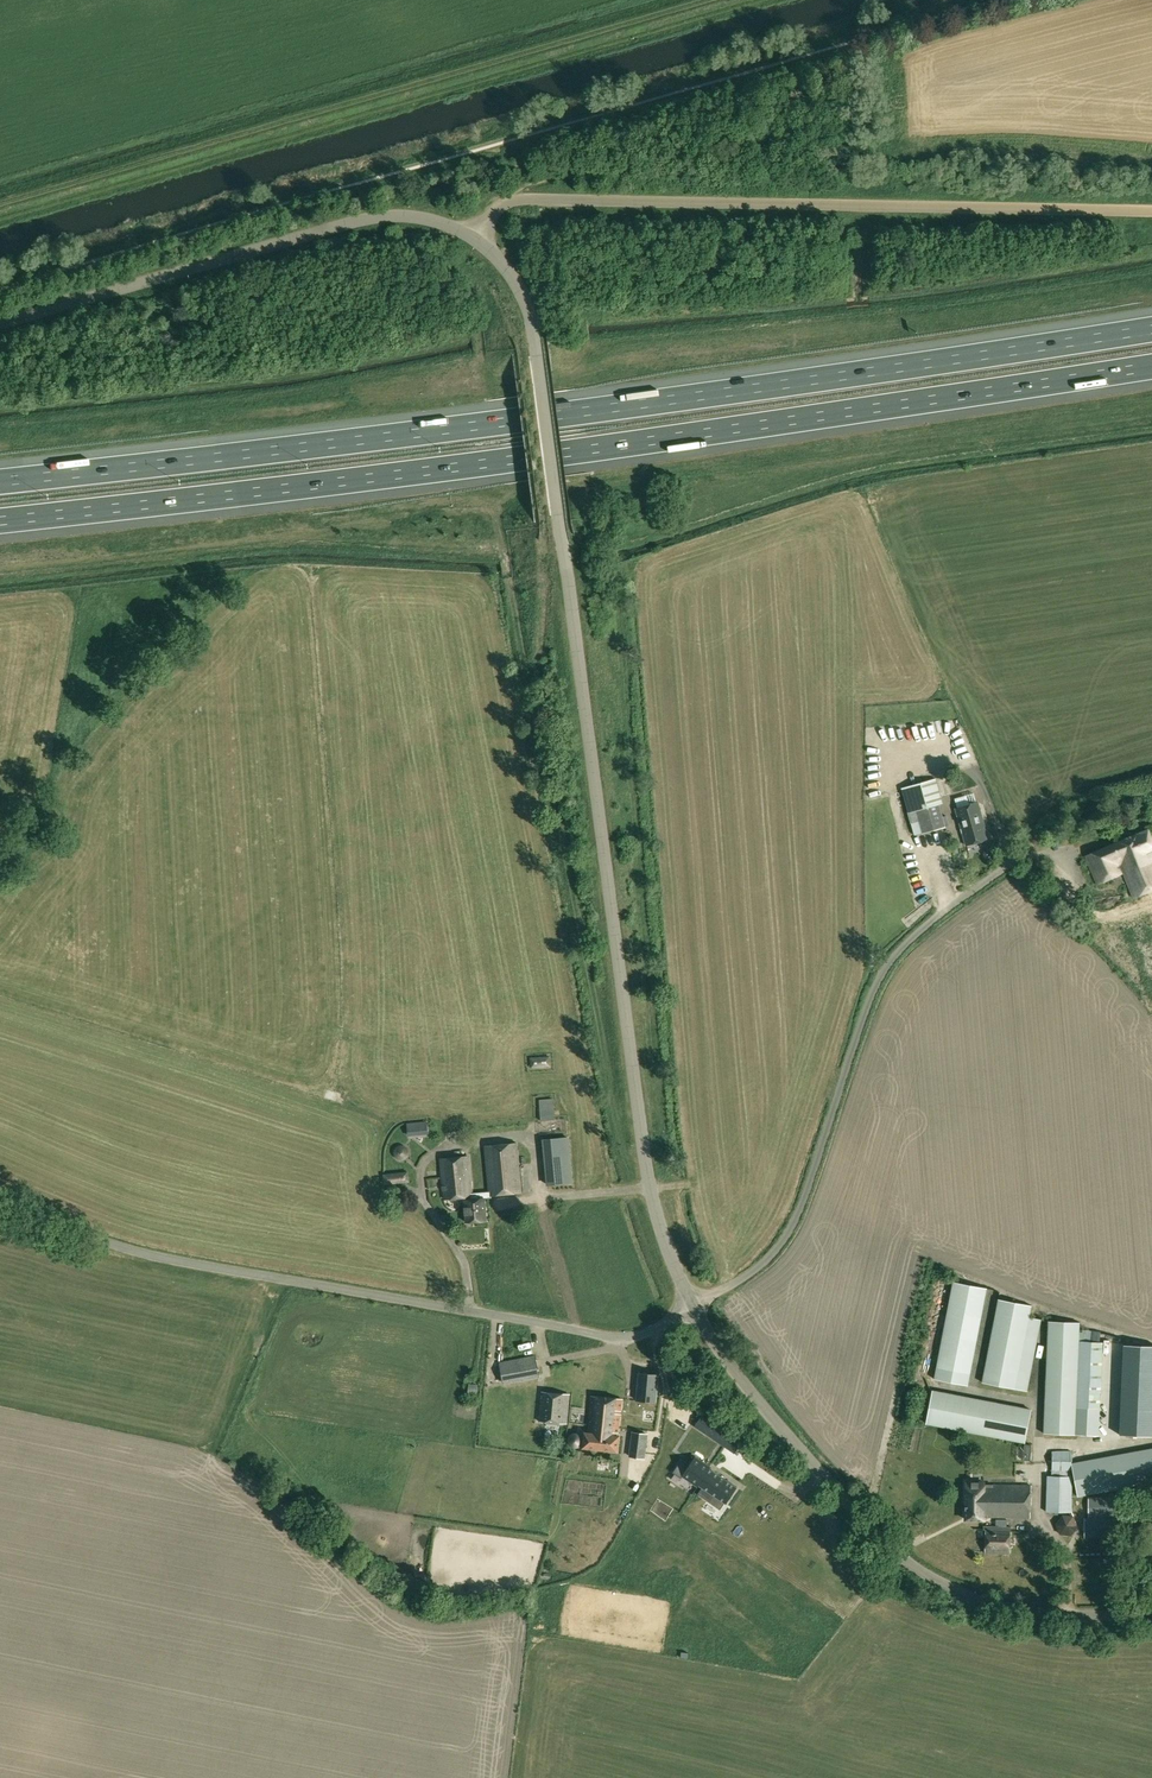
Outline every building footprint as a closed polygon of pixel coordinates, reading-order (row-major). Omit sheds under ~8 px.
[(958,728),(951,732),(964,755),(971,751),(958,728)] [(928,742),(942,738),(940,731),(926,734),(928,742)] [(872,752),(880,753),(881,745),(873,744),(872,752)] [(872,766),(882,765),(881,758),(872,759),(872,766)] [(942,816),(939,804),(943,803),(936,778),(900,789),(915,835),(923,833),(923,832),(945,826),(948,825),(946,815),(942,816)] [(978,802),(967,805),(956,808),(966,846),(988,840),(978,802)] [(1086,856),(1097,882),(1123,872),(1134,897),(1151,890),(1151,852),(1150,850),(1151,849),(1151,837),(1149,829),(1085,856),(1086,856)] [(530,1057),(530,1069),(552,1067),(551,1056),(530,1057)] [(553,1099),(540,1100),(541,1121),(554,1120),(553,1099)] [(427,1121),(408,1123),(409,1135),(428,1133),(427,1121)] [(568,1138),(542,1141),(548,1187),(574,1184),(568,1138)] [(486,1220),(484,1198),(491,1198),(491,1195),(521,1192),(517,1143),(486,1146),(490,1191),(471,1192),(468,1156),(441,1159),(445,1199),(462,1197),(463,1200),(465,1200),(466,1222),(486,1220)] [(383,1174),(384,1185),(410,1182),(409,1171),(383,1174)] [(953,1282),(934,1379),(968,1385),(987,1288),(953,1282)] [(1028,1391),(1030,1382),(1042,1319),(1030,1317),(1032,1306),(998,1299),(982,1383),(1028,1391)] [(1099,1435),(1099,1420),(1104,1332),(1080,1330),(1080,1322),(1048,1321),(1046,1407),(1045,1434),(1099,1435)] [(1124,1345),(1120,1435),(1151,1436),(1151,1346),(1124,1345)] [(528,1379),(524,1358),(499,1362),(503,1383),(528,1379)] [(656,1401),(658,1375),(639,1373),(637,1400),(656,1401)] [(467,1394),(477,1395),(478,1384),(468,1384),(467,1394)] [(926,1424),(995,1437),(1025,1443),(1032,1409),(932,1390),(926,1424)] [(542,1391),(539,1421),(567,1424),(569,1394),(563,1393),(551,1392),(542,1391)] [(585,1432),(583,1448),(617,1452),(619,1436),(618,1436),(622,1399),(592,1396),(588,1433),(585,1432)] [(741,1443),(702,1416),(694,1426),(734,1453),(741,1443)] [(645,1458),(648,1434),(632,1432),(629,1456),(645,1458)] [(1001,1449),(992,1449),(992,1462),(1000,1462),(1001,1449)] [(1046,1511),(1062,1512),(1072,1512),(1072,1476),(1071,1476),(1071,1461),(1072,1461),(1071,1451),(1053,1451),(1045,1451),(1045,1464),(1052,1464),(1051,1475),(1047,1475),(1046,1511)] [(695,1457),(682,1477),(697,1487),(698,1485),(726,1504),(738,1488),(709,1469),(711,1467),(695,1457)] [(984,1517),(984,1529),(986,1529),(985,1553),(1010,1553),(1011,1529),(1000,1529),(1000,1517),(1030,1518),(1031,1485),(987,1484),(988,1483),(968,1483),(968,1504),(964,1504),(964,1517),(984,1517)] [(663,1513),(661,1516),(686,1535),(703,1513),(670,1487),(663,1496),(657,1492),(649,1503),(663,1513)] [(1122,1497),(1090,1497),(1090,1518),(1084,1518),(1084,1539),(1122,1539),(1122,1497)] [(1074,1516),(1062,1514),(1055,1523),(1060,1534),(1071,1536),(1078,1526),(1074,1516)]
